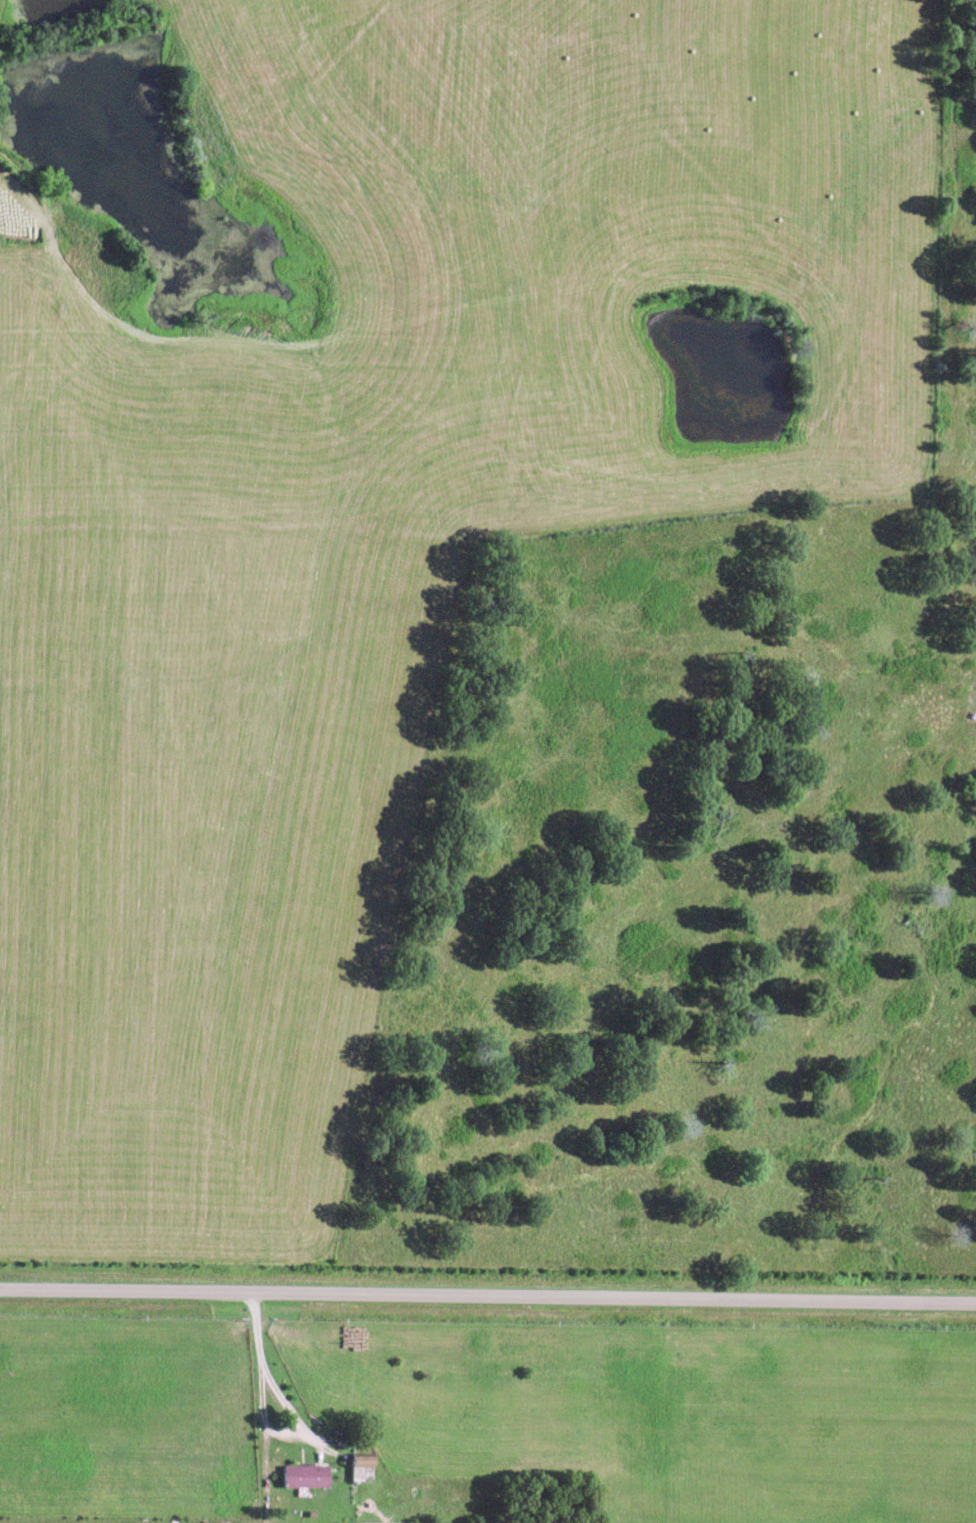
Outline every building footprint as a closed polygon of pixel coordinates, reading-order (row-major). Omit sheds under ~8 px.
[(374,1468),(375,1456),(353,1455),(352,1467),(374,1468)] [(285,1466),(284,1487),(329,1488),(329,1466),(285,1466)]
